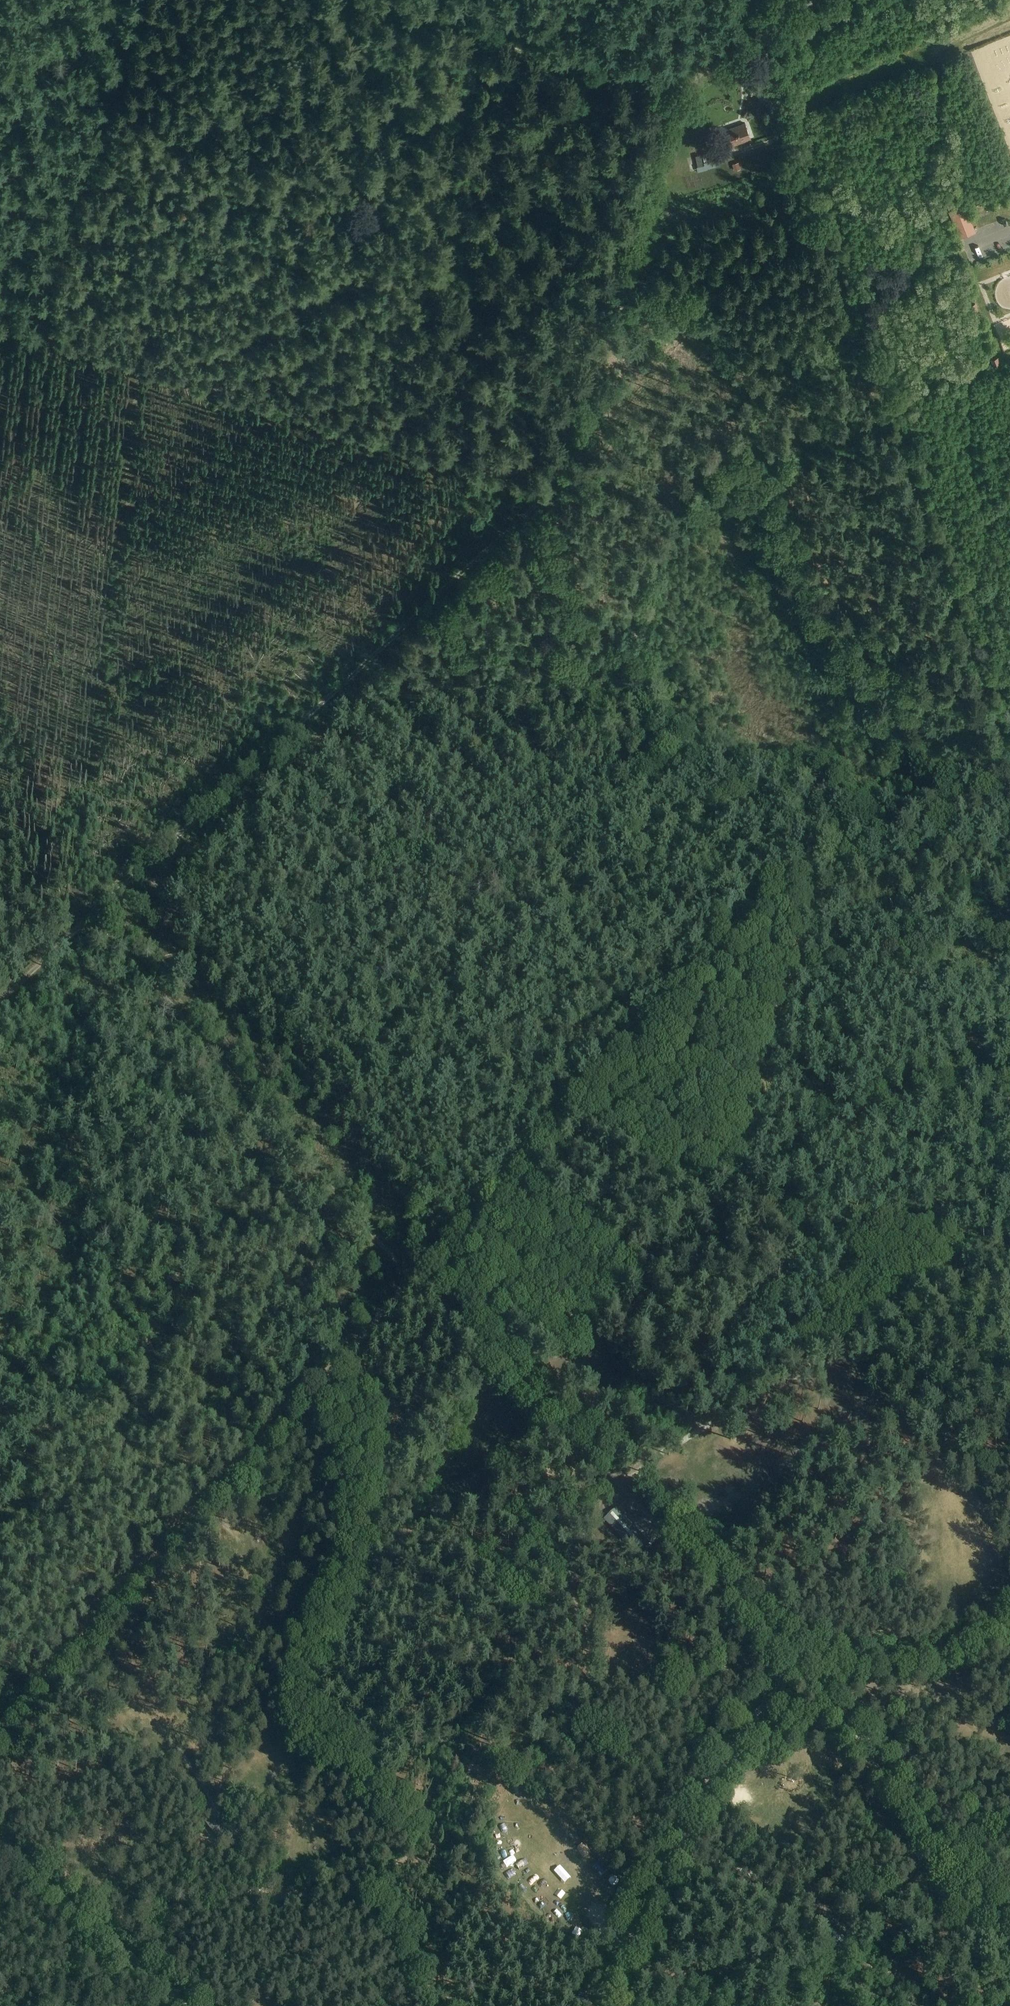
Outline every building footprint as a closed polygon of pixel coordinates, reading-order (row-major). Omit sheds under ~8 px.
[(751,139),(745,123),(727,130),(733,145),(751,139)] [(701,154),(695,156),(698,170),(718,166),(715,150),(702,153),(704,165),(703,165),(701,154)] [(738,162),(732,164),(734,171),(740,169),(738,162)] [(983,198),(974,201),(976,207),(985,203),(983,198)] [(965,204),(948,210),(951,218),(953,223),(970,217),(968,211),(965,204)] [(998,248),(969,255),(971,263),(1000,257),(998,248)] [(985,277),(978,280),(980,286),(987,282),(985,277)] [(975,303),(970,305),(974,314),(978,312),(979,312),(976,305),(975,303)] [(995,329),(999,339),(1009,335),(1009,323),(995,329)] [(991,359),(994,366),(1000,364),(998,357),(991,359)] [(654,1541),(620,1505),(605,1519),(639,1555),(654,1541)] [(212,1817),(205,1823),(218,1840),(226,1834),(212,1817)] [(992,1988),(980,1989),(981,2005),(993,2005),(992,1988)]
